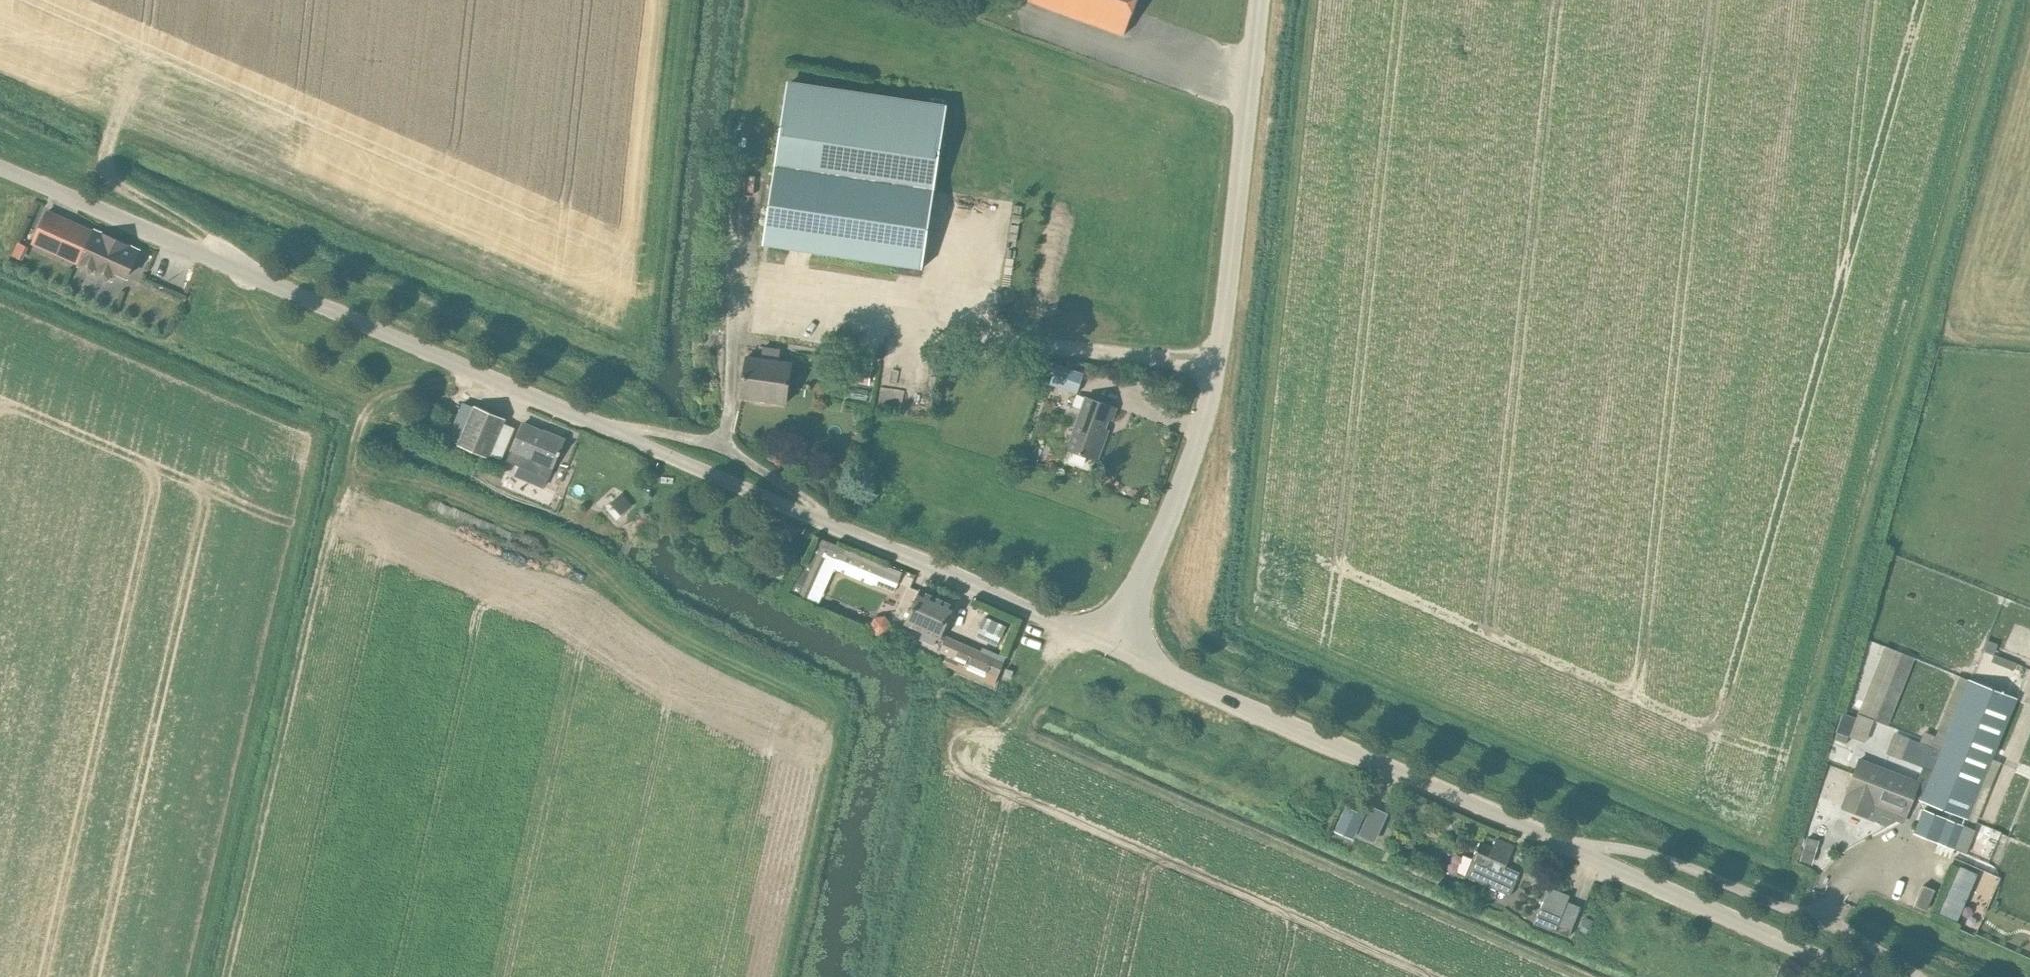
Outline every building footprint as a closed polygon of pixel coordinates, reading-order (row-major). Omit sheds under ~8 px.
[(1124,36),(1133,11),(1137,0),(1027,0),(1027,1),(1124,36)] [(933,189),(946,104),(788,80),(773,175),(763,244),(920,269),(933,189)] [(78,263),(93,230),(47,209),(32,242),(78,263)] [(78,263),(77,265),(111,281),(115,272),(126,277),(138,250),(93,230),(78,263)] [(17,242),(12,254),(23,258),(28,246),(28,245),(21,242),(18,241),(17,242)] [(791,363),(777,360),(778,350),(762,348),(761,358),(745,356),(739,397),(785,404),(791,365),(791,363)] [(869,385),(872,361),(851,357),(847,382),(869,385)] [(1049,383),(1075,393),(1083,372),(1056,363),(1049,383)] [(1103,429),(1106,420),(1111,421),(1116,408),(1085,396),(1065,450),(1096,462),(1108,430),(1103,429)] [(503,421),(475,409),(460,447),(488,458),(503,421)] [(560,455),(561,452),(559,452),(564,438),(547,432),(546,434),(523,424),(511,453),(551,469),(557,454),(560,455)] [(621,493),(605,507),(616,519),(631,505),(621,493)] [(803,562),(790,591),(807,599),(807,598),(818,603),(838,559),(897,583),(901,574),(818,538),(806,564),(803,562)] [(905,625),(938,640),(953,606),(920,591),(905,625)] [(874,617),(870,626),(876,635),(887,634),(891,624),(885,615),(874,617)] [(984,617),(975,637),(996,646),(1004,626),(984,617)] [(946,663),(983,679),(995,685),(1005,657),(994,652),(993,657),(946,637),(939,653),(949,657),(946,663)] [(1887,726),(1913,657),(1885,646),(1856,718),(1849,737),(1865,743),(1874,721),(1887,726)] [(1003,675),(1010,678),(1013,671),(1006,668),(1003,675)] [(1846,792),(1841,805),(1867,816),(1870,810),(1873,802),(1904,815),(1913,794),(1922,797),(1920,801),(1966,819),(1966,818),(1991,759),(2016,698),(1960,676),(1934,736),(1930,747),(1919,742),(1909,738),(1901,758),(1921,766),(1916,780),(1860,758),(1846,791),(1846,792)] [(1842,713),(1835,732),(1849,737),(1856,718),(1842,713)] [(1345,806),(1334,831),(1353,839),(1364,814),(1345,806)] [(1953,849),(1953,848),(1967,853),(1975,830),(1962,825),(1923,809),(1913,833),(1953,849)] [(1819,840),(1807,837),(1800,861),(1812,864),(1819,840)] [(1479,842),(1464,875),(1509,896),(1519,872),(1504,865),(1513,845),(1497,838),(1493,848),(1479,842)] [(1958,866),(1938,913),(1956,921),(1976,874),(1958,866)] [(1926,911),(1934,890),(1922,885),(1914,906),(1926,911)] [(1549,886),(1534,922),(1568,937),(1580,906),(1566,901),(1569,895),(1549,886)] [(1585,917),(1579,930),(1587,934),(1593,921),(1585,917)]
